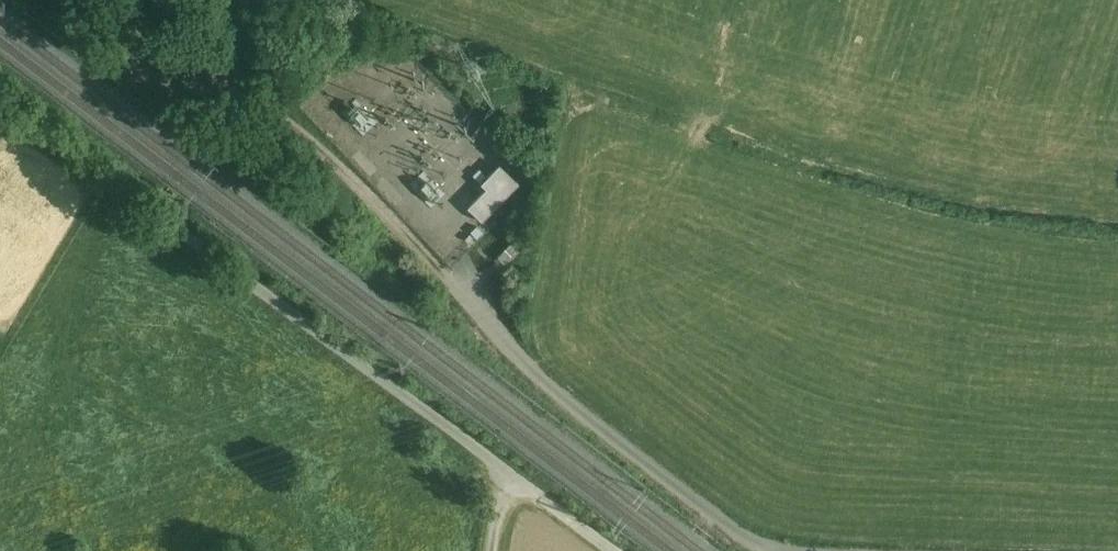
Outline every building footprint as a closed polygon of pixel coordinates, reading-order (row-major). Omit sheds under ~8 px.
[(378,122),(356,98),(341,113),(363,136),(378,122)] [(482,221),(518,183),(500,165),(481,184),(487,190),(469,209),(482,221)] [(446,194),(423,170),(408,185),(431,208),(446,194)]
